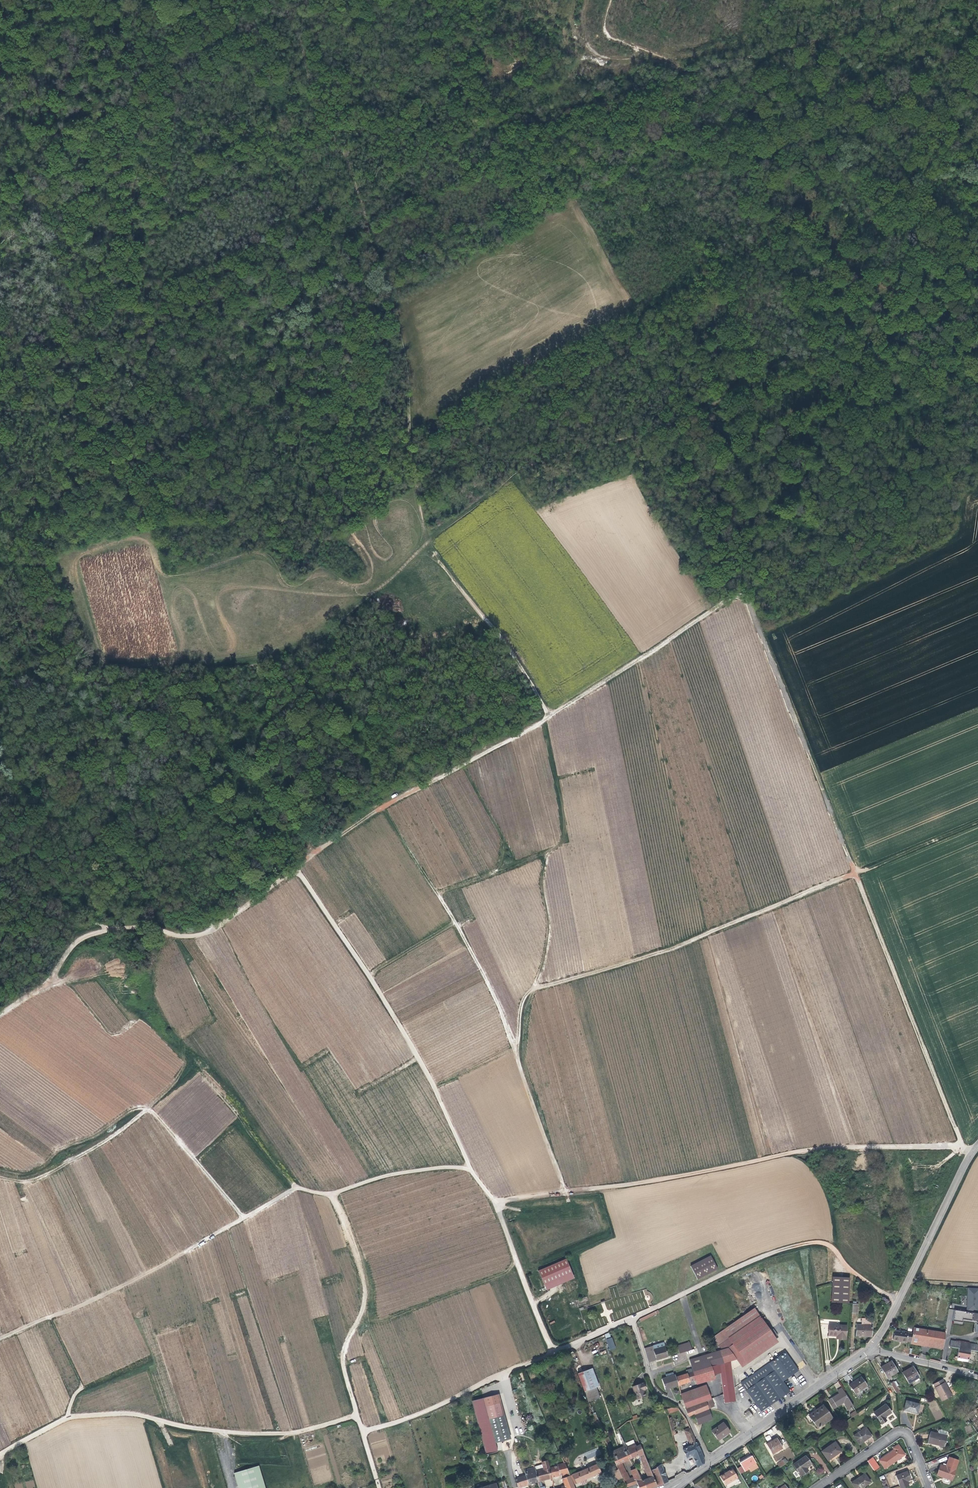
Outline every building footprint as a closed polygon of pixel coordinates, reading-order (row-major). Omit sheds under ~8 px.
[(718,1268),(712,1256),(691,1266),(697,1278),(718,1268)] [(546,1290),(575,1279),(567,1259),(538,1270),(546,1290)] [(849,1278),(833,1277),(831,1302),(848,1303),(849,1278)] [(964,1311),(975,1313),(977,1296),(977,1288),(968,1288),(966,1296),(968,1296),(967,1305),(965,1305),(964,1311)] [(634,1312),(648,1307),(643,1291),(634,1293),(637,1304),(632,1306),(634,1312)] [(713,1337),(718,1344),(714,1346),(718,1351),(717,1352),(720,1364),(721,1373),(724,1403),(733,1402),(728,1362),(731,1361),(736,1359),(742,1357),(743,1359),(775,1337),(777,1335),(773,1329),(770,1331),(754,1308),(713,1337)] [(659,1313),(658,1310),(639,1319),(641,1322),(659,1313)] [(953,1320),(962,1322),(962,1319),(976,1321),(976,1324),(977,1324),(977,1314),(975,1313),(964,1311),(954,1310),(953,1320)] [(871,1319),(862,1318),(861,1325),(856,1325),(856,1336),(872,1337),(872,1325),(871,1325),(871,1319)] [(829,1325),(828,1336),(836,1336),(839,1336),(838,1339),(845,1339),(846,1326),(829,1325)] [(919,1338),(919,1335),(924,1335),(924,1333),(925,1330),(914,1328),(912,1340),(920,1342),(920,1339),(919,1338)] [(924,1333),(924,1335),(919,1335),(919,1338),(920,1339),(920,1342),(912,1340),(911,1343),(936,1347),(939,1332),(933,1331),(932,1334),(925,1333),(926,1330),(925,1330),(924,1333)] [(911,1342),(912,1333),(895,1331),(893,1340),(906,1342),(907,1341),(911,1342)] [(942,1349),(945,1333),(939,1332),(936,1347),(942,1349)] [(604,1335),(609,1347),(613,1346),(609,1333),(604,1335)] [(778,1342),(775,1337),(743,1359),(742,1357),(736,1359),(742,1368),(778,1342)] [(949,1347),(952,1347),(959,1348),(957,1357),(955,1356),(955,1359),(957,1360),(958,1358),(968,1359),(969,1359),(970,1351),(975,1352),(975,1351),(977,1351),(977,1345),(951,1341),(949,1347)] [(680,1353),(692,1350),(689,1342),(677,1345),(680,1353)] [(664,1343),(648,1347),(649,1351),(645,1352),(648,1363),(668,1357),(664,1343)] [(785,1352),(741,1383),(761,1411),(790,1391),(783,1381),(798,1370),(785,1352)] [(713,1366),(713,1353),(690,1360),(693,1372),(713,1366)] [(728,1362),(733,1402),(736,1401),(735,1388),(731,1361),(728,1362)] [(891,1362),(881,1367),(887,1378),(891,1375),(897,1372),(891,1362)] [(692,1372),(687,1374),(676,1377),(678,1385),(695,1380),(714,1375),(721,1373),(720,1364),(713,1366),(693,1372),(692,1372)] [(902,1373),(908,1383),(919,1377),(913,1367),(902,1373)] [(592,1368),(578,1374),(588,1402),(600,1397),(596,1387),(599,1386),(592,1368)] [(678,1385),(676,1377),(675,1375),(669,1377),(669,1375),(666,1376),(667,1378),(662,1379),(665,1389),(678,1385)] [(715,1379),(714,1375),(695,1380),(697,1385),(715,1379)] [(859,1375),(852,1381),(853,1383),(849,1385),(855,1393),(866,1385),(859,1375)] [(942,1379),(933,1384),(942,1401),(951,1396),(942,1379)] [(896,1393),(900,1394),(893,1382),(890,1383),(896,1393)] [(643,1389),(645,1388),(643,1383),(632,1387),(637,1399),(645,1396),(643,1390),(643,1389)] [(691,1398),(693,1406),(711,1399),(706,1386),(681,1395),(683,1401),(691,1398)] [(839,1394),(827,1400),(833,1409),(844,1402),(848,1410),(853,1407),(844,1391),(842,1392),(843,1394),(840,1395),(839,1394)] [(485,1407),(497,1403),(507,1439),(511,1438),(498,1394),(483,1398),(485,1407)] [(497,1451),(495,1442),(485,1407),(483,1398),(471,1401),(486,1454),(497,1451)] [(687,1415),(690,1414),(694,1413),(694,1415),(695,1415),(709,1409),(714,1407),(711,1399),(693,1406),(691,1398),(683,1401),(687,1415)] [(904,1410),(917,1413),(919,1404),(906,1401),(904,1410)] [(495,1442),(507,1439),(497,1403),(485,1407),(495,1442)] [(885,1404),(874,1413),(881,1424),(886,1421),(884,1417),(891,1413),(885,1404)] [(814,1411),(806,1416),(810,1422),(812,1420),(818,1428),(832,1418),(823,1406),(814,1411)] [(966,1415),(968,1418),(977,1412),(977,1407),(966,1415)] [(695,1415),(698,1423),(712,1418),(709,1409),(695,1415)] [(747,1419),(753,1417),(750,1410),(744,1413),(747,1419)] [(599,1421),(596,1422),(601,1433),(604,1432),(599,1421)] [(860,1444),(867,1439),(866,1438),(870,1435),(862,1422),(857,1426),(861,1431),(854,1436),(860,1444)] [(726,1435),(730,1432),(723,1423),(712,1431),(718,1440),(725,1435),(726,1435)] [(700,1451),(690,1428),(684,1430),(691,1445),(683,1449),(687,1457),(693,1454),(698,1467),(703,1464),(704,1463),(704,1460),(700,1451)] [(947,1436),(930,1432),(928,1443),(945,1446),(947,1436)] [(778,1437),(766,1444),(772,1454),(782,1448),(780,1443),(781,1442),(778,1437)] [(633,1440),(624,1444),(625,1446),(626,1446),(631,1459),(639,1455),(644,1469),(649,1467),(640,1444),(636,1446),(633,1440)] [(835,1442),(822,1451),(828,1460),(841,1451),(835,1442)] [(893,1448),(894,1450),(890,1453),(891,1454),(890,1454),(889,1453),(879,1461),(885,1469),(905,1455),(898,1445),(893,1448)] [(625,1446),(611,1453),(618,1469),(622,1478),(624,1481),(629,1479),(622,1463),(631,1459),(626,1446),(625,1446)] [(749,1469),(748,1467),(756,1463),(752,1456),(740,1463),(745,1472),(749,1469)] [(806,1467),(811,1464),(805,1456),(793,1464),(801,1475),(808,1471),(806,1467)] [(941,1466),(938,1475),(943,1477),(951,1480),(958,1461),(950,1458),(946,1468),(941,1466)] [(780,1468),(787,1463),(784,1459),(777,1464),(780,1468)] [(544,1487),(543,1486),(542,1487),(541,1481),(552,1477),(550,1468),(548,1460),(542,1462),(543,1465),(535,1467),(538,1482),(540,1487),(545,1487),(544,1487)] [(564,1462),(558,1464),(558,1466),(550,1468),(552,1477),(563,1474),(564,1478),(570,1475),(569,1473),(564,1462)] [(562,1478),(564,1485),(565,1487),(574,1487),(573,1485),(601,1472),(597,1464),(576,1473),(570,1475),(564,1478),(562,1478)] [(661,1465),(657,1467),(663,1483),(668,1481),(661,1465)] [(259,1466),(234,1473),(239,1487),(265,1487),(259,1466)] [(538,1482),(535,1467),(524,1470),(525,1475),(528,1484),(538,1482)] [(641,1479),(635,1467),(634,1467),(634,1469),(631,1470),(633,1477),(635,1481),(641,1479)] [(653,1476),(651,1471),(649,1467),(644,1469),(648,1478),(653,1476)] [(653,1476),(657,1486),(663,1483),(657,1467),(656,1468),(657,1468),(651,1471),(653,1476)] [(617,1480),(622,1478),(618,1469),(613,1472),(617,1480)] [(732,1469),(720,1476),(725,1485),(738,1478),(732,1469)] [(907,1471),(896,1475),(899,1484),(907,1481),(911,1480),(907,1471)] [(870,1482),(864,1474),(852,1483),(855,1487),(862,1487),(870,1482)] [(515,1479),(518,1487),(528,1484),(525,1475),(515,1479)] [(653,1476),(648,1478),(643,1480),(646,1487),(652,1487),(657,1486),(653,1476)] [(629,1479),(624,1481),(626,1487),(632,1485),(629,1479)]
